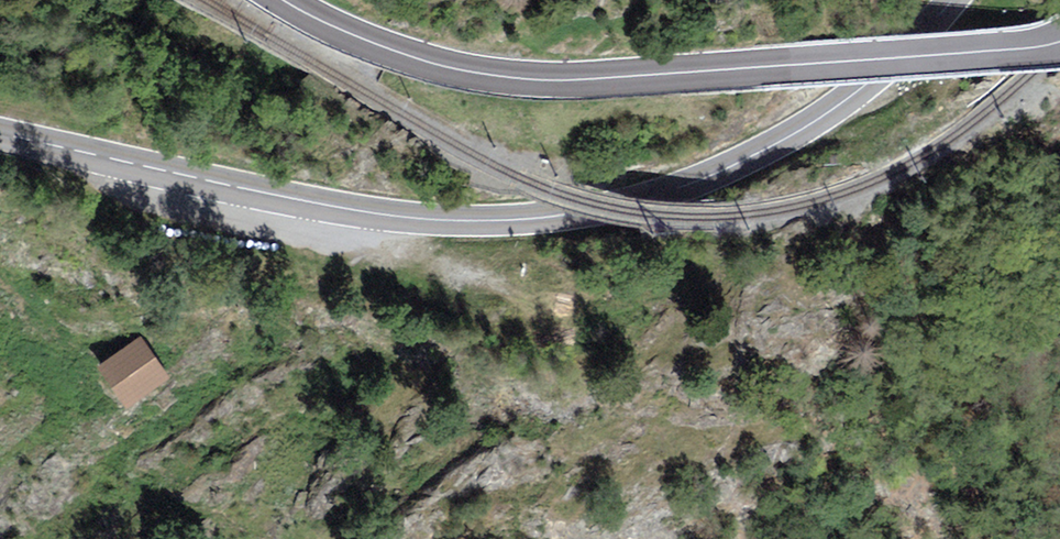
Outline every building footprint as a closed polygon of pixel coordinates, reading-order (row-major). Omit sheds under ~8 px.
[(170,374),(143,336),(99,366),(126,404),(170,374)]
